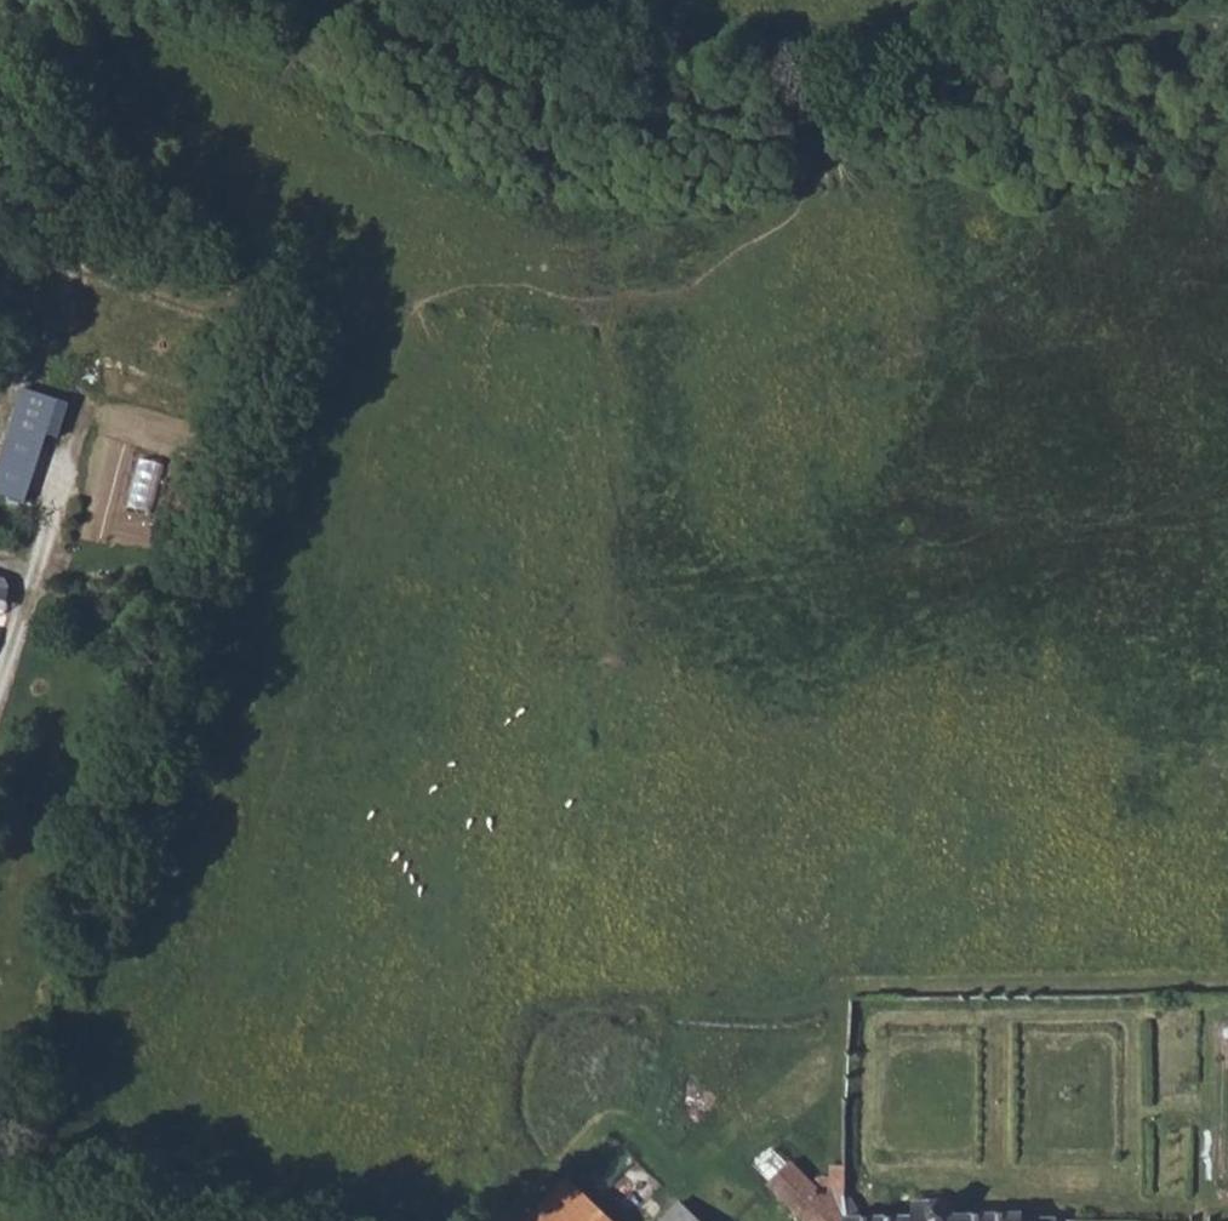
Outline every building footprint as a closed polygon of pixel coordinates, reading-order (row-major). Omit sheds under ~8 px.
[(11,513),(28,424),(9,420),(0,468),(0,511),(11,513)] [(154,507),(160,461),(139,458),(133,504),(154,507)] [(758,1220),(846,1220),(824,1210),(788,1189),(769,1181),(745,1213),(758,1220)] [(574,1188),(540,1220),(609,1220),(574,1188)] [(967,1211),(919,1210),(919,1220),(967,1220),(967,1211)]
